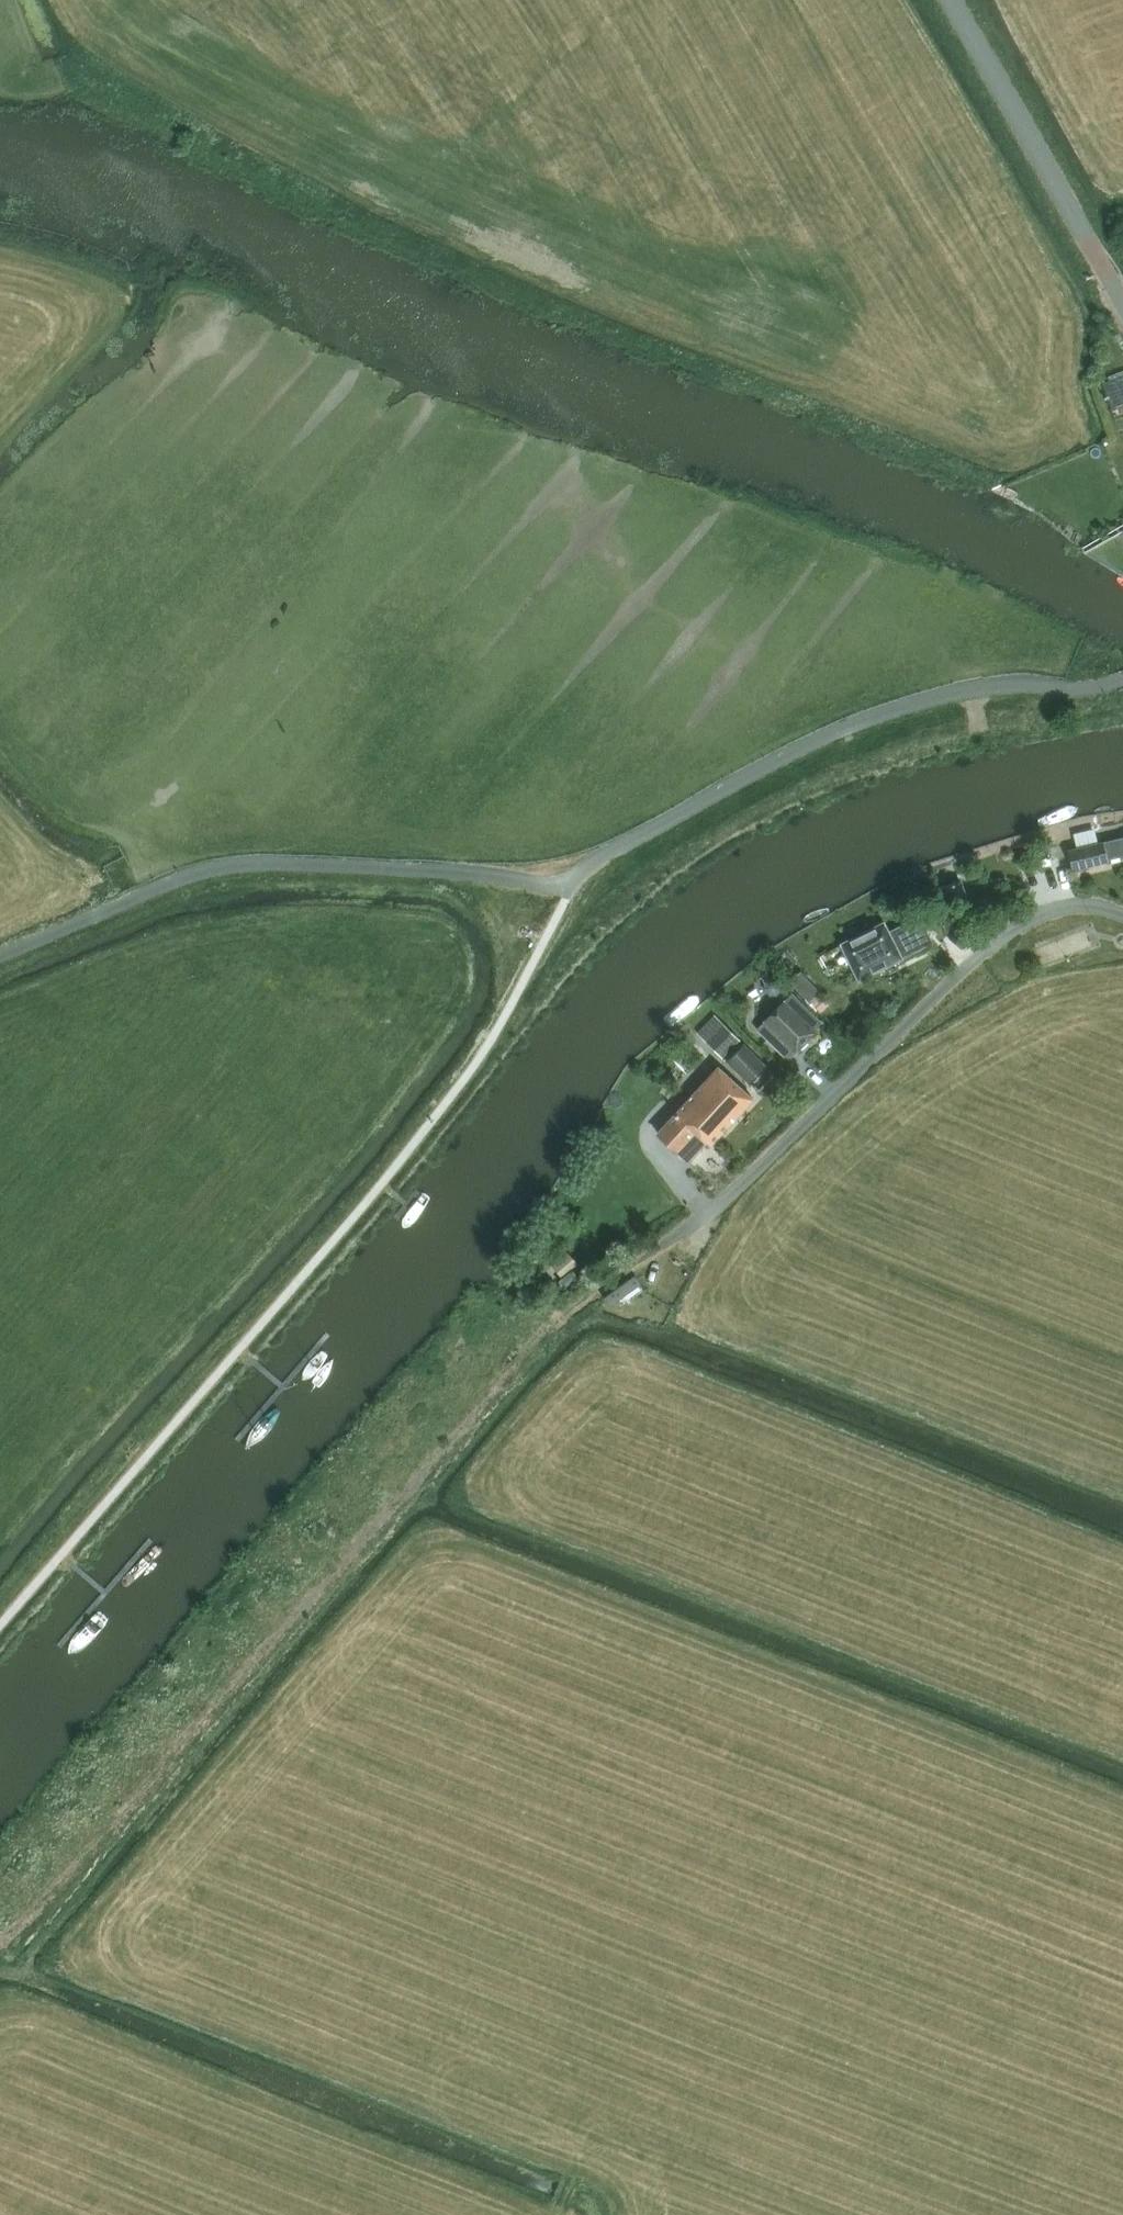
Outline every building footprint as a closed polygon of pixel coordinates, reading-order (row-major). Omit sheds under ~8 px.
[(1103,383),(1112,409),(1122,405),(1122,376),(1103,383)] [(1068,850),(1073,869),(1108,860),(1107,859),(1122,855),(1122,836),(1068,850)] [(959,879),(941,886),(947,903),(966,896),(959,879)] [(901,957),(932,941),(919,916),(888,931),(883,921),(841,942),(859,979),(902,957),(901,957)] [(801,970),(790,980),(809,1001),(820,991),(801,970)] [(764,982),(764,989),(770,995),(777,995),(782,989),(782,983),(777,977),(770,977),(764,982)] [(813,1028),(820,1021),(791,993),(757,1028),(788,1058),(796,1050),(796,1051),(816,1031),(813,1028)] [(810,1000),(821,1013),(829,1005),(818,993),(810,1000)] [(723,1057),(740,1039),(723,1023),(715,1014),(697,1032),(707,1041),(723,1057)] [(750,1083),(766,1066),(743,1043),(726,1060),(750,1083)] [(711,1144),(753,1098),(718,1066),(658,1132),(689,1161),(707,1141),(711,1144)] [(568,1251),(552,1266),(562,1277),(578,1263),(568,1251)] [(609,1303),(642,1282),(637,1273),(636,1272),(603,1294),(604,1295),(609,1303)]
